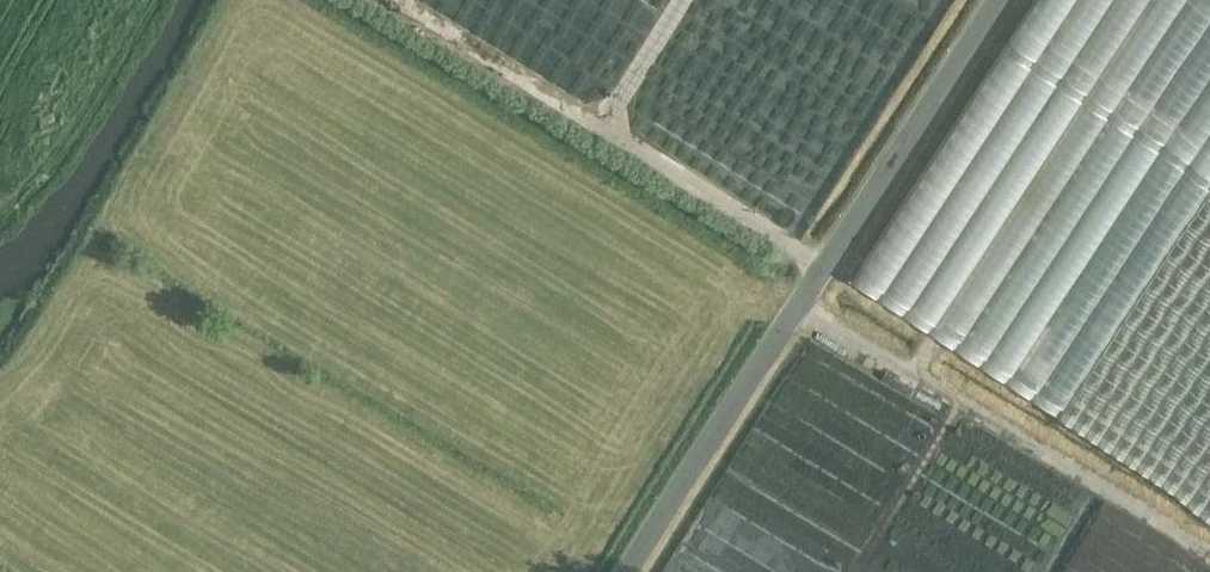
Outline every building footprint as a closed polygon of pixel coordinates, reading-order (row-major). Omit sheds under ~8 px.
[(853,283),(1059,418),(1209,186),(1209,0),(1038,0),(853,283)] [(1059,418),(1209,517),(1209,186),(1059,418)]
